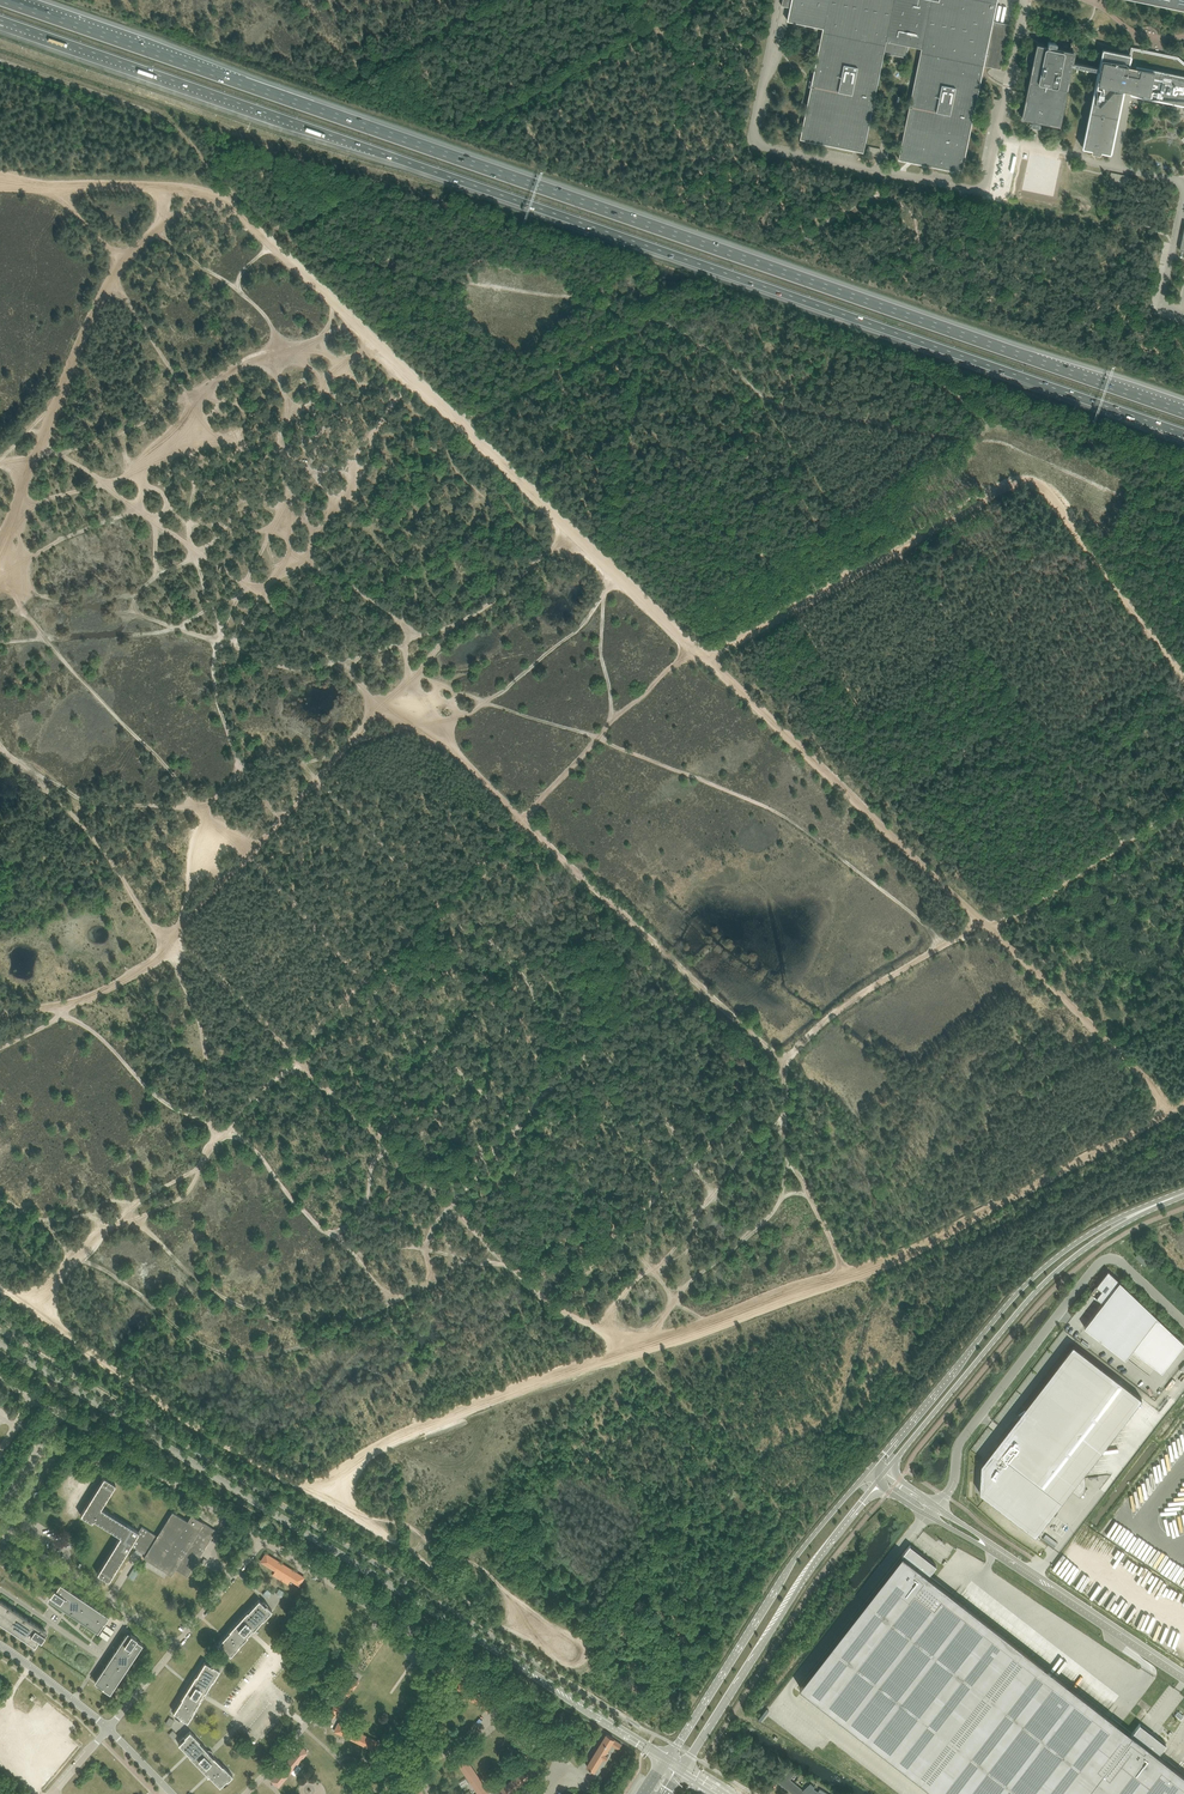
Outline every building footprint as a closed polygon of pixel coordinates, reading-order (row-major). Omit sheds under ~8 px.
[(782,6),(787,6),(790,7),(791,7),(788,20),(824,28),(823,32),(823,33),(801,138),(825,143),(828,144),(854,149),(857,150),(863,151),(884,52),(893,54),(895,55),(906,57),(908,45),(922,48),(921,53),(899,159),(923,164),(926,164),(952,170),(955,170),(961,172),(979,85),(980,78),(982,70),(983,66),(987,66),(995,68),(1001,69),(1010,26),(1010,25),(1009,24),(994,21),(992,21),(996,3),(997,0),(783,0),(782,6)] [(1183,10),(1183,0),(1136,0),(1183,10)] [(1023,117),(1032,119),(1031,125),(1032,126),(1033,127),(1034,127),(1037,127),(1039,128),(1040,127),(1040,125),(1039,123),(1038,123),(1035,122),(1035,120),(1043,121),(1059,124),(1071,67),(1071,66),(1074,54),(1074,53),(1069,52),(1057,50),(1050,48),(1051,46),(1054,47),(1054,46),(1055,47),(1057,46),(1057,43),(1056,42),(1055,42),(1050,41),(1048,42),(1048,43),(1047,48),(1038,46),(1023,117)] [(1071,66),(1073,66),(1096,71),(1099,72),(1083,148),(1092,150),(1092,152),(1092,153),(1100,155),(1100,154),(1101,152),(1110,153),(1123,90),(1132,92),(1131,94),(1133,94),(1183,105),(1183,65),(1182,64),(1178,61),(1176,60),(1176,59),(1175,60),(1166,56),(1160,56),(1157,55),(1150,54),(1149,53),(1148,53),(1145,54),(1144,55),(1142,56),(1140,57),(1138,57),(1138,56),(1138,55),(1137,55),(1137,54),(1136,54),(1136,55),(1135,55),(1134,56),(1131,56),(1128,55),(1103,50),(1099,68),(1077,63),(1073,62),(1075,54),(1074,54),(1071,66)] [(1093,214),(1099,175),(1067,171),(1068,159),(1058,157),(1058,159),(1001,150),(995,194),(1017,197),(1019,182),(1017,181),(1018,175),(1019,175),(1019,173),(1043,176),(1038,204),(1051,206),(1051,205),(1061,207),(1063,193),(1084,196),(1081,212),(1093,214)] [(1148,1261),(1139,1253),(1135,1256),(1145,1265),(1148,1261)] [(1183,1341),(1157,1317),(1108,1270),(1090,1293),(1103,1302),(1084,1327),(1085,1327),(1118,1353),(1125,1358),(1128,1355),(1131,1351),(1133,1349),(1158,1368),(1161,1371),(1183,1341)] [(981,1490),(980,1492),(1035,1535),(1041,1527),(1046,1521),(1071,1489),(1080,1496),(1086,1489),(1084,1472),(1122,1422),(1139,1400),(1141,1397),(1119,1380),(1073,1345),(1018,1416),(1019,1417),(998,1443),(999,1444),(995,1449),(994,1449),(982,1464),(981,1490)] [(130,1545),(139,1531),(101,1508),(116,1484),(104,1477),(80,1515),(92,1522),(94,1519),(120,1536),(97,1573),(109,1580),(130,1545)] [(142,1526),(139,1531),(130,1545),(137,1549),(135,1552),(141,1555),(143,1553),(146,1554),(144,1557),(172,1575),(175,1569),(187,1576),(201,1554),(200,1554),(201,1551),(203,1552),(216,1530),(213,1528),(210,1533),(207,1531),(210,1526),(210,1527),(210,1526),(192,1515),(188,1521),(172,1511),(157,1536),(142,1526)] [(1045,1533),(1042,1539),(1054,1546),(1057,1541),(1045,1533)] [(799,1687),(801,1688),(803,1690),(844,1722),(847,1723),(938,1793),(1183,1793),(1183,1773),(1167,1760),(1163,1757),(1159,1754),(1166,1744),(1158,1737),(1154,1734),(1152,1733),(1140,1723),(1132,1733),(1121,1724),(1110,1716),(1106,1713),(958,1598),(954,1595),(954,1594),(934,1579),(929,1575),(936,1565),(927,1558),(924,1556),(922,1554),(911,1545),(910,1545),(910,1544),(909,1546),(866,1601),(854,1617),(852,1619),(799,1687)] [(261,1561),(299,1585),(301,1582),(304,1577),(266,1554),(263,1559),(261,1561)] [(128,1577),(134,1580),(140,1570),(134,1567),(128,1577)] [(84,1622),(86,1623),(87,1621),(90,1623),(89,1625),(97,1630),(103,1622),(104,1623),(109,1616),(60,1583),(56,1590),(54,1589),(50,1594),(51,1595),(49,1598),(52,1599),(51,1600),(54,1602),(55,1600),(58,1602),(57,1603),(68,1610),(68,1611),(70,1612),(71,1611),(74,1612),(73,1614),(84,1621),(84,1622)] [(276,1594),(282,1597),(285,1592),(279,1588),(276,1594)] [(263,1594),(267,1598),(272,1593),(267,1589),(263,1594)] [(225,1649),(225,1650),(230,1655),(240,1645),(239,1645),(248,1635),(247,1634),(253,1629),(262,1619),(262,1620),(263,1620),(272,1610),(266,1605),(265,1606),(259,1599),(249,1609),(251,1610),(249,1612),(247,1611),(229,1630),(231,1632),(229,1634),(228,1633),(218,1643),(225,1649)] [(5,1606),(6,1604),(0,1600),(0,1622),(35,1646),(39,1639),(41,1640),(45,1634),(47,1631),(44,1629),(41,1627),(40,1629),(38,1627),(38,1626),(27,1618),(28,1618),(25,1616),(24,1618),(21,1616),(22,1615),(11,1608),(12,1607),(9,1606),(8,1607),(5,1606)] [(103,1629),(111,1635),(114,1631),(106,1625),(103,1629)] [(99,1635),(107,1641),(110,1636),(102,1631),(99,1635)] [(103,1688),(110,1693),(143,1644),(136,1639),(137,1638),(131,1634),(128,1632),(126,1635),(124,1637),(126,1639),(124,1641),(122,1640),(115,1651),(113,1654),(115,1655),(113,1657),(112,1656),(104,1667),(102,1670),(104,1671),(102,1674),(101,1673),(95,1681),(103,1687),(103,1688)] [(212,1681),(219,1669),(213,1665),(212,1666),(205,1661),(198,1673),(199,1674),(197,1676),(196,1675),(182,1698),(183,1699),(182,1701),(181,1700),(174,1712),(181,1717),(187,1721),(194,1710),(201,1698),(200,1698),(204,1691),(205,1692),(212,1680),(212,1681)] [(42,1708),(46,1702),(41,1698),(36,1703),(42,1708)] [(759,1720),(764,1723),(771,1711),(765,1708),(759,1720)] [(166,1723),(171,1726),(175,1720),(169,1717),(166,1723)] [(335,1731),(375,1750),(379,1742),(339,1723),(335,1731)] [(169,1734),(173,1739),(178,1735),(173,1730),(169,1734)] [(199,1741),(199,1740),(190,1731),(184,1736),(185,1737),(178,1743),(188,1753),(189,1752),(191,1754),(189,1755),(208,1775),(209,1773),(211,1775),(210,1776),(220,1786),(226,1779),(227,1780),(233,1775),(223,1765),(213,1756),(213,1757),(207,1751),(208,1750),(208,1751),(208,1750),(199,1741)] [(587,1766),(594,1771),(603,1756),(606,1758),(608,1755),(605,1753),(611,1744),(619,1749),(621,1744),(614,1739),(606,1734),(587,1766)] [(272,1781),(279,1786),(307,1752),(300,1746),(272,1781)] [(479,1793),(486,1793),(489,1792),(464,1755),(457,1760),(479,1793)] [(535,1773),(529,1766),(496,1793),(510,1793),(535,1773)] [(793,1793),(830,1793),(820,1788),(818,1791),(813,1788),(814,1787),(811,1784),(803,1790),(790,1779),(796,1772),(791,1768),(785,1775),(779,1782),(793,1793)] [(412,1793),(422,1793),(417,1781),(409,1783),(412,1793)]
